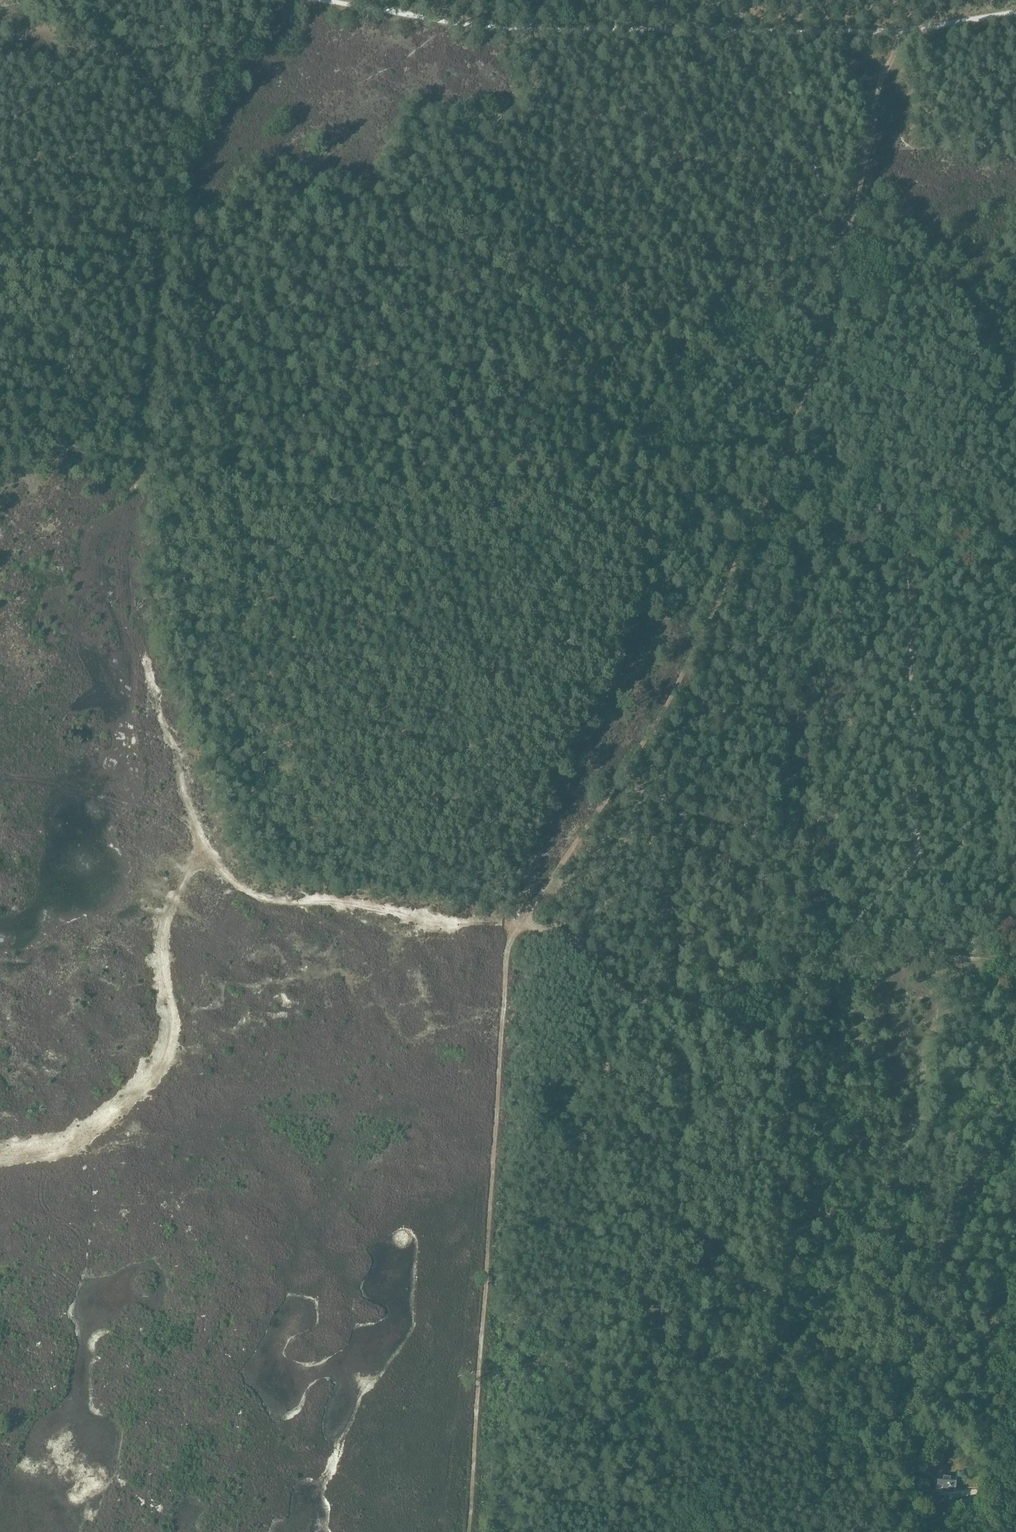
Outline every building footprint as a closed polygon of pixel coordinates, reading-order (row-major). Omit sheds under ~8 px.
[(956,1487),(957,1477),(938,1476),(937,1486),(943,1487),(942,1492),(955,1493),(955,1487),(956,1487)] [(927,1492),(928,1501),(940,1501),(940,1492),(927,1492)]
